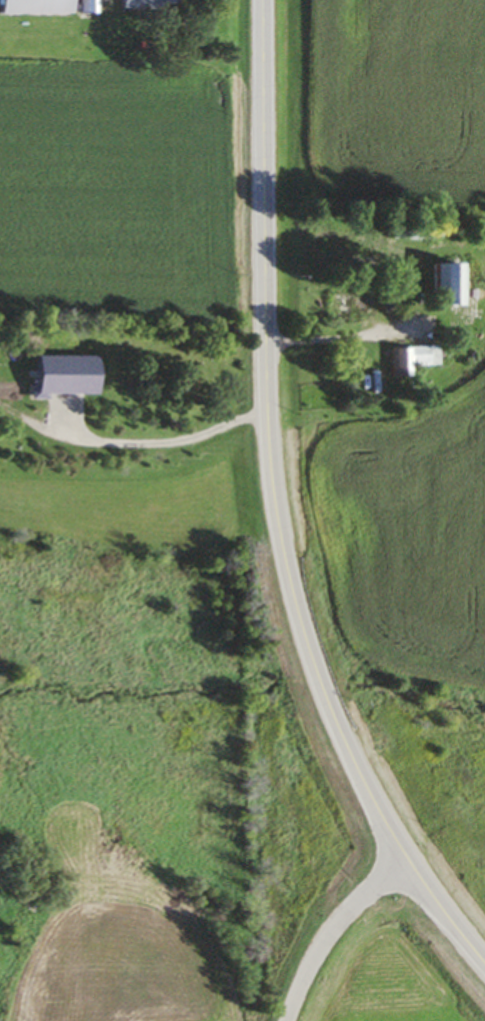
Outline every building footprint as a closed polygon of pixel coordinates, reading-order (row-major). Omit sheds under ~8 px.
[(68,15),(68,0),(0,0),(0,15),(68,15)] [(96,0),(77,0),(77,15),(96,15),(96,0)] [(172,10),(172,0),(121,0),(121,9),(172,10)] [(431,307),(458,307),(458,265),(431,265),(431,307)] [(435,348),(426,349),(426,363),(435,363),(435,348)]
